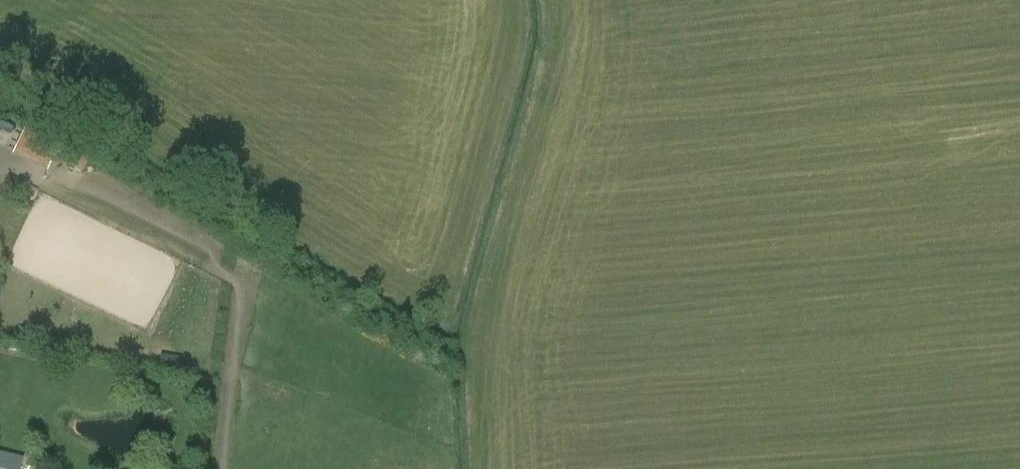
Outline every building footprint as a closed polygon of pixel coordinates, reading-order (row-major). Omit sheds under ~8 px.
[(23,126),(11,151),(46,168),(58,143),(23,126)]
